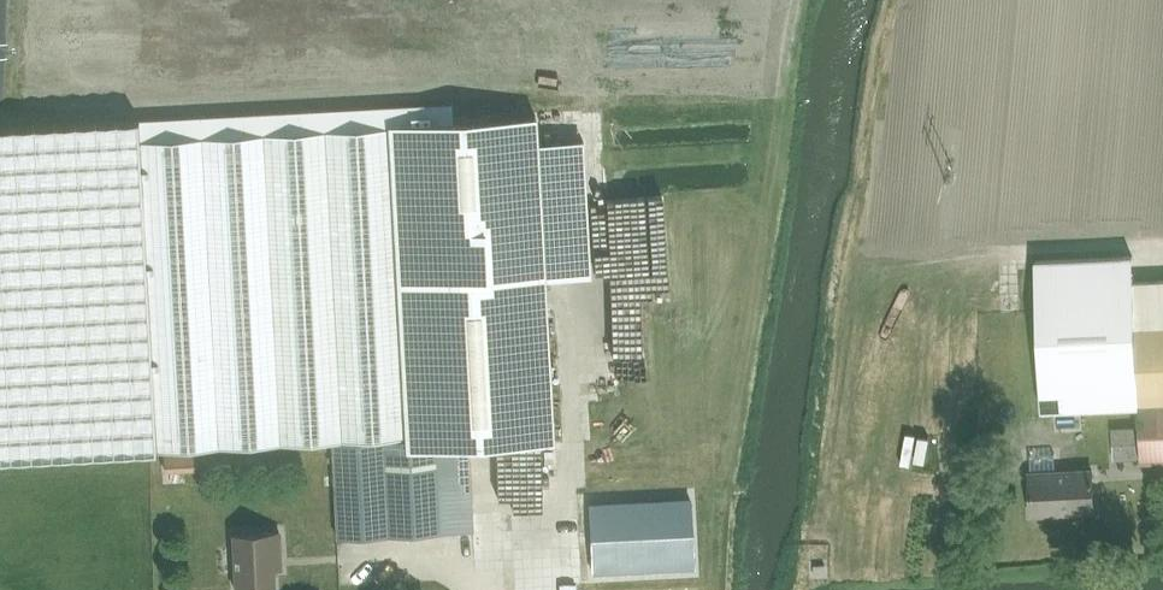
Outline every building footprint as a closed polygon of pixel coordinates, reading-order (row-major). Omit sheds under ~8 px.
[(406,436),(332,440),(337,538),(388,535),(423,534),(439,533),(472,531),(470,474),(468,446),(553,442),(537,116),(390,123),(390,126),(406,436)] [(390,126),(141,139),(157,449),(332,440),(406,436),(390,126)] [(1141,462),(1162,461),(1162,279),(1134,281),(1133,256),(1035,260),(1042,409),(1138,405),(1141,462)] [(619,323),(620,335),(641,334),(640,322),(619,323)] [(192,448),(164,449),(165,472),(194,471),(192,448)] [(1094,509),(1091,470),(1030,474),(1032,516),(1061,514),(1061,511),(1094,509)] [(689,500),(588,505),(592,574),(693,569),(689,500)] [(273,557),(281,557),(279,531),(233,534),(236,589),(266,589),(274,589),(273,557)]
